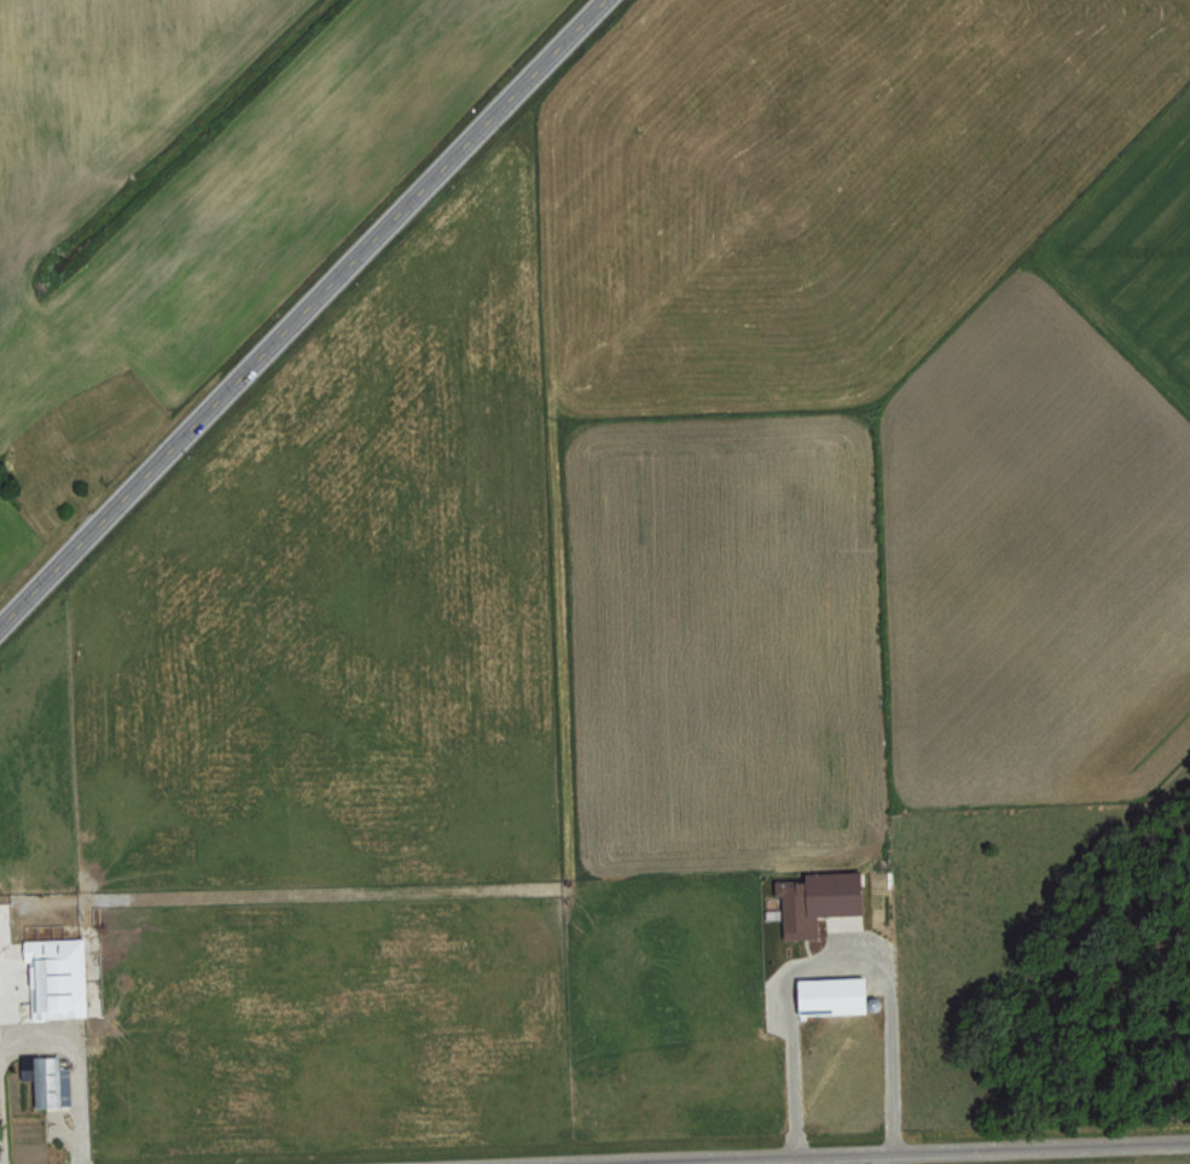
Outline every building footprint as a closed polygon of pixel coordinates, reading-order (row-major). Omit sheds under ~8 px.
[(779,939),(814,938),(813,916),(856,915),(854,871),(798,872),(799,882),(770,883),(771,895),(778,895),(779,939)] [(92,1017),(89,937),(32,939),(35,1019),(92,1017)] [(792,1014),(860,1013),(859,977),(791,978),(792,1014)] [(66,1055),(25,1056),(26,1079),(39,1079),(40,1107),(75,1106),(74,1066),(67,1066),(66,1055)]
